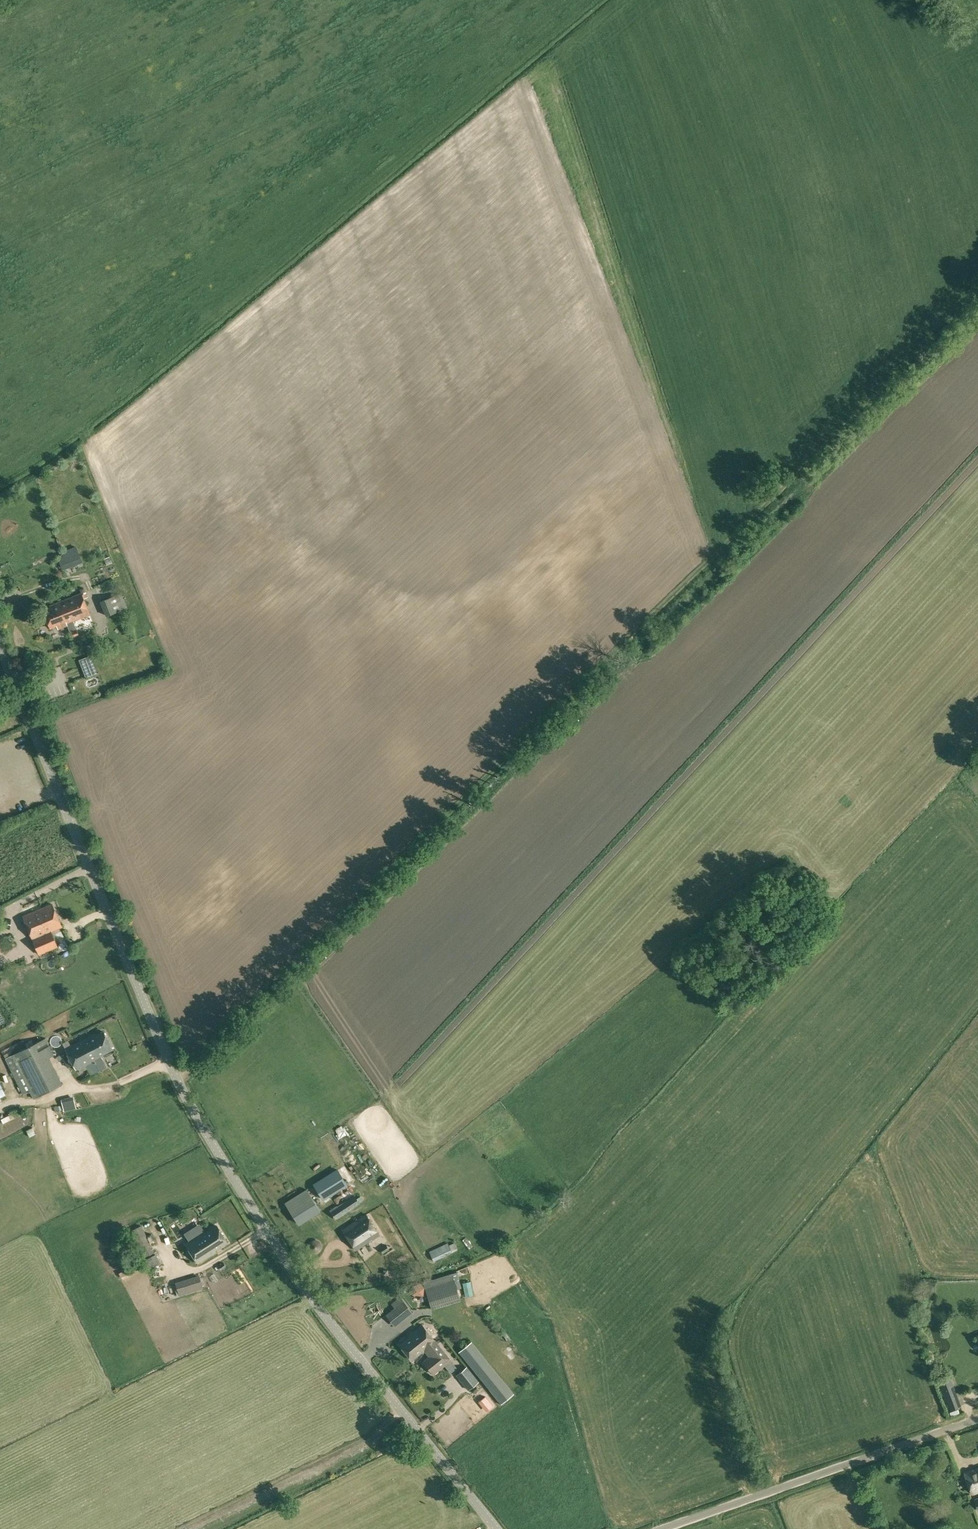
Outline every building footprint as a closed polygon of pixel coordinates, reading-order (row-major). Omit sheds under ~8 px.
[(58,558),(62,569),(82,562),(76,547),(61,553),(62,556),(58,558)] [(65,600),(74,621),(90,614),(82,593),(65,600)] [(100,601),(106,615),(123,608),(118,594),(100,601)] [(74,621),(65,600),(51,605),(52,607),(44,610),(51,628),(66,622),(75,644),(82,641),(74,621)] [(81,661),(84,673),(94,671),(91,659),(81,661)] [(24,916),(33,938),(40,954),(58,946),(51,931),(62,926),(53,904),(24,916)] [(63,1042),(76,1069),(78,1068),(80,1072),(87,1068),(91,1075),(107,1067),(101,1055),(113,1049),(104,1032),(96,1035),(95,1033),(71,1045),(68,1040),(63,1042)] [(6,1058),(13,1073),(22,1092),(29,1088),(34,1098),(61,1085),(51,1065),(58,1062),(47,1038),(6,1058)] [(62,1103),(62,1105),(64,1107),(65,1108),(67,1109),(69,1109),(72,1107),(73,1106),(74,1105),(74,1103),(74,1101),(73,1099),(71,1097),(69,1097),(67,1097),(64,1098),(63,1099),(62,1101),(62,1103)] [(336,1168),(313,1184),(322,1197),(345,1182),(336,1168)] [(285,1202),(299,1224),(321,1211),(307,1189),(285,1202)] [(338,1207),(337,1206),(330,1210),(336,1220),(360,1204),(355,1196),(338,1207)] [(343,1230),(356,1251),(380,1235),(367,1215),(343,1230)] [(186,1243),(199,1263),(217,1251),(216,1249),(227,1241),(217,1225),(205,1233),(204,1231),(186,1243)] [(127,1233),(141,1261),(156,1254),(142,1226),(127,1233)] [(309,1247),(310,1251),(312,1253),(315,1254),(317,1254),(319,1253),(320,1251),(322,1248),(322,1245),(320,1242),(318,1241),(314,1240),(311,1241),(309,1244),(309,1247)] [(430,1252),(434,1262),(452,1253),(448,1243),(430,1252)] [(380,1249),(383,1253),(390,1249),(386,1245),(380,1249)] [(156,1254),(141,1261),(146,1270),(161,1263),(156,1254)] [(424,1282),(432,1308),(460,1299),(452,1273),(424,1282)] [(176,1284),(180,1296),(202,1289),(200,1284),(198,1277),(176,1284)] [(417,1305),(428,1301),(418,1279),(408,1284),(417,1305)] [(392,1303),(396,1309),(404,1303),(400,1297),(392,1303)] [(404,1303),(396,1309),(387,1317),(395,1326),(412,1313),(404,1303)] [(927,1332),(946,1327),(945,1320),(926,1324),(927,1332)] [(425,1352),(438,1342),(423,1323),(409,1335),(410,1336),(406,1339),(405,1338),(399,1342),(401,1344),(400,1344),(412,1360),(413,1359),(414,1361),(425,1352)] [(459,1352),(501,1404),(514,1393),(472,1341),(459,1352)] [(438,1342),(425,1352),(426,1353),(428,1352),(432,1357),(426,1362),(436,1375),(453,1361),(439,1343),(438,1342)] [(457,1375),(469,1390),(480,1380),(468,1366),(457,1375)] [(947,1376),(940,1378),(952,1409),(961,1406),(957,1396),(955,1397),(954,1394),(947,1376)] [(965,1473),(973,1493),(977,1492),(977,1468),(965,1473)]
